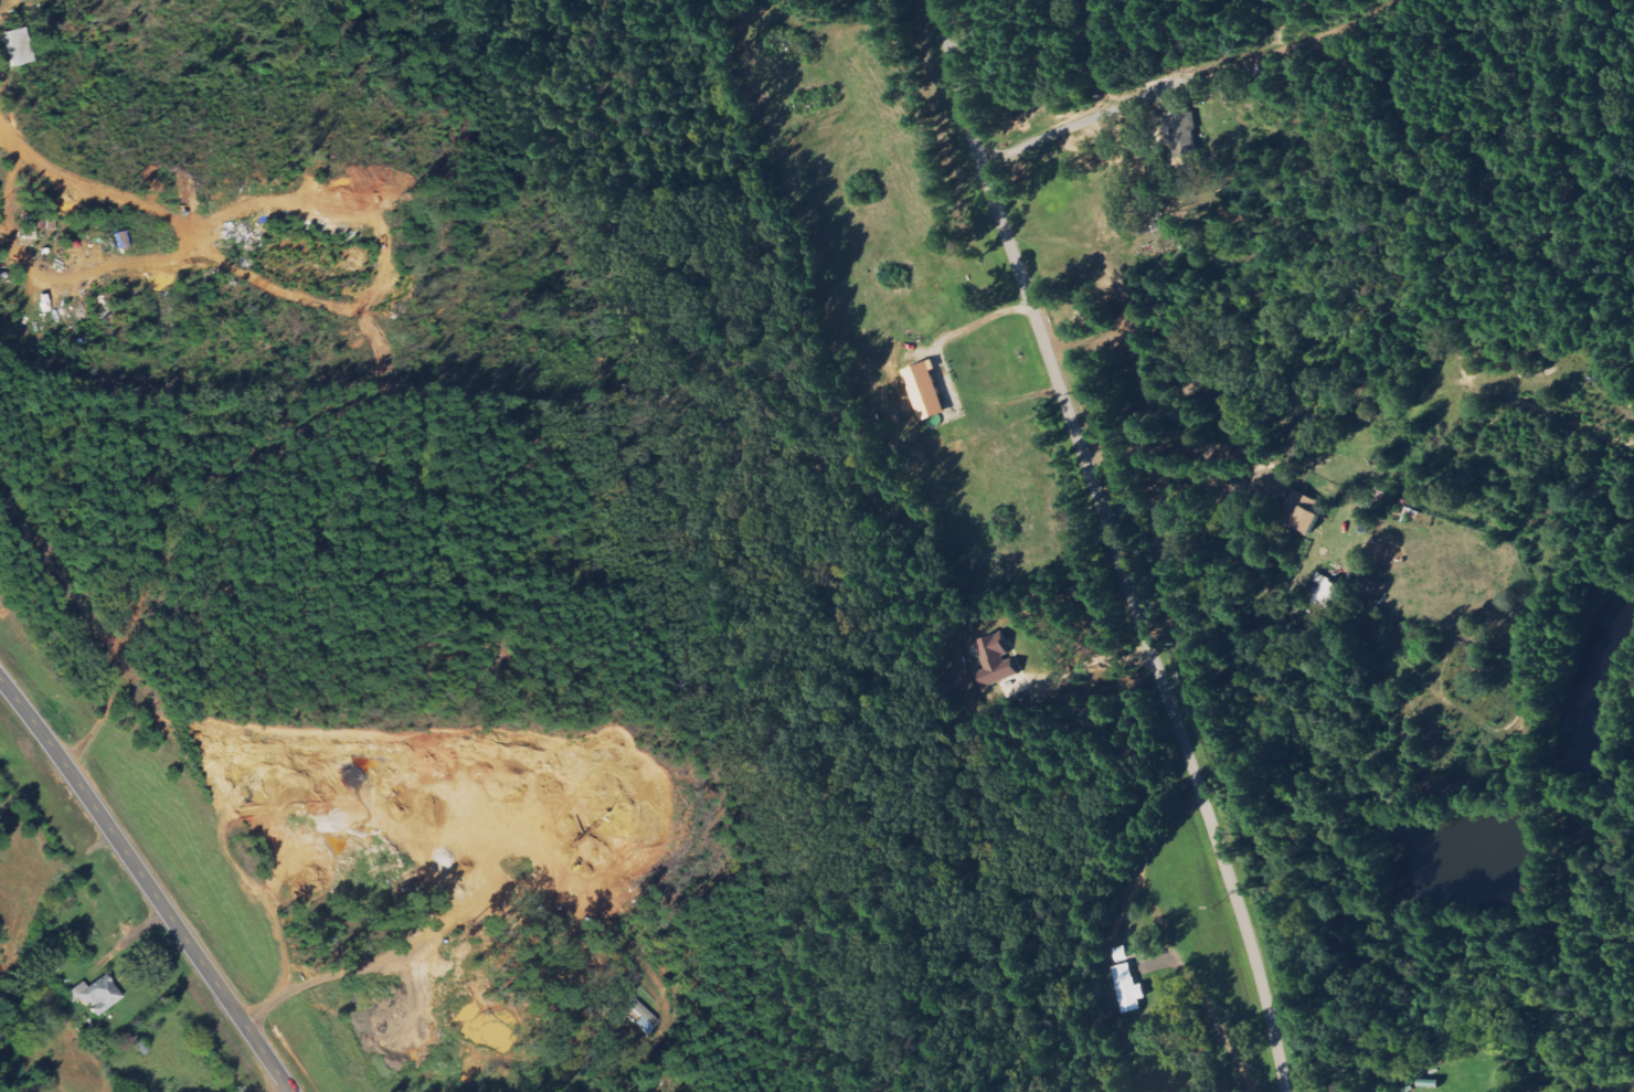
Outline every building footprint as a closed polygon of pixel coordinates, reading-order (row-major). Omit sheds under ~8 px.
[(3,31),(9,66),(30,63),(23,27),(3,31)] [(904,369),(921,420),(947,411),(933,369),(938,368),(935,358),(904,369)] [(1290,525),(1311,533),(1318,513),(1315,511),(1319,500),(1293,489),(1283,514),(1293,518),(1290,525)] [(1345,588),(1327,577),(1312,601),(1330,612),(1345,588)] [(971,643),(989,686),(1019,673),(1001,630),(971,643)] [(1118,1014),(1141,1009),(1139,999),(1146,998),(1144,984),(1134,986),(1127,946),(1111,949),(1115,966),(1110,967),(1118,1014)] [(63,993),(70,1003),(76,999),(83,1008),(87,1006),(95,1017),(121,998),(105,975),(87,988),(82,981),(63,993)] [(642,1017),(638,1024),(654,1035),(665,1019),(631,997),(625,1006),(642,1017)]
